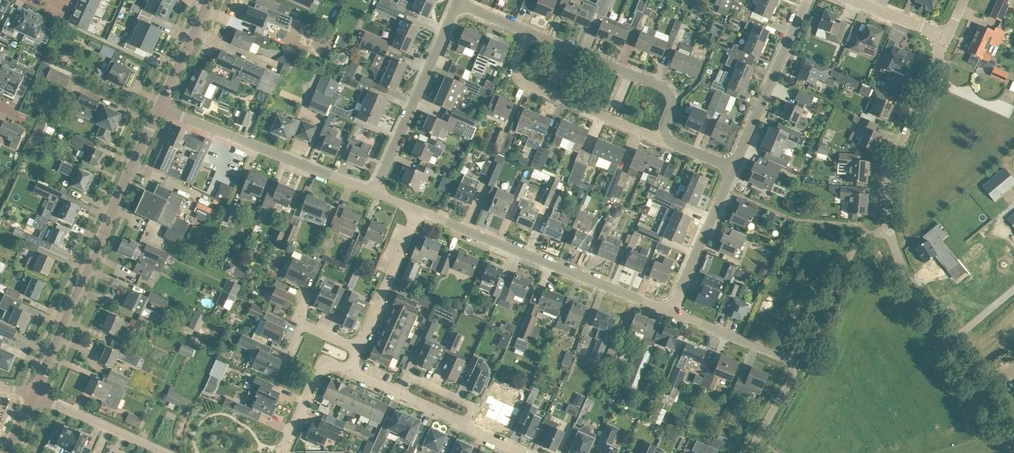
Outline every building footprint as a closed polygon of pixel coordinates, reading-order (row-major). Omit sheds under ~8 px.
[(1,19),(4,12),(6,13),(9,5),(8,4),(8,3),(3,0),(0,0),(0,19),(1,19)] [(102,0),(80,0),(77,7),(95,15),(102,18),(105,11),(98,8),(102,0)] [(171,8),(153,0),(152,0),(147,10),(142,8),(140,14),(150,19),(153,14),(166,20),(171,8)] [(175,0),(153,0),(171,8),(175,0)] [(409,8),(390,0),(380,0),(379,3),(399,11),(406,14),(409,8)] [(433,5),(423,0),(418,0),(413,11),(428,18),(433,5)] [(532,0),(524,0),(522,7),(528,9),(531,1),(532,0)] [(531,1),(538,4),(535,12),(549,18),(556,2),(552,0),(532,0),(531,1)] [(562,1),(558,10),(559,10),(564,12),(561,17),(562,18),(562,17),(575,22),(580,7),(583,0),(562,0),(562,1)] [(575,22),(587,27),(587,28),(590,22),(591,19),(593,12),(594,11),(594,10),(595,8),(596,5),(595,5),(584,0),(583,0),(580,7),(575,22)] [(594,10),(594,11),(600,13),(605,0),(598,0),(596,5),(595,8),(594,10)] [(600,13),(606,16),(613,0),(605,0),(600,13)] [(693,0),(695,1),(691,10),(697,12),(701,0),(693,0)] [(775,6),(761,0),(760,0),(757,6),(754,4),(754,3),(752,2),(749,9),(741,6),(739,12),(750,17),(753,12),(770,19),(770,18),(775,6)] [(935,0),(916,0),(915,1),(923,4),(922,7),(931,11),(935,0)] [(991,14),(995,15),(997,16),(998,14),(1003,17),(1011,0),(997,0),(991,14)] [(399,11),(379,3),(378,2),(375,10),(396,19),(399,11)] [(249,7),(244,20),(263,28),(268,15),(277,19),(276,23),(288,27),(292,18),(257,4),(255,9),(249,7)] [(720,6),(717,12),(726,16),(729,10),(720,6)] [(91,24),(95,15),(77,7),(70,23),(94,34),(98,27),(91,24)] [(643,12),(637,28),(642,30),(644,26),(651,10),(645,8),(643,12)] [(33,14),(34,12),(29,9),(28,11),(24,9),(19,21),(8,16),(3,29),(14,34),(16,30),(26,34),(35,14),(33,14)] [(616,27),(610,42),(622,47),(622,48),(626,38),(628,32),(629,30),(635,32),(637,28),(643,12),(636,10),(630,25),(626,23),(624,25),(617,22),(616,27)] [(816,35),(827,39),(839,44),(847,24),(840,21),(835,20),(837,14),(825,10),(818,29),(816,35)] [(748,23),(750,17),(739,12),(736,18),(747,23),(748,23)] [(42,18),(43,16),(37,13),(36,15),(35,14),(26,34),(46,44),(52,31),(43,26),(46,19),(42,18)] [(148,25),(150,19),(140,14),(137,20),(141,22),(137,32),(132,30),(132,31),(155,42),(160,31),(148,25)] [(610,42),(616,27),(617,22),(605,17),(603,22),(603,21),(600,28),(596,37),(597,37),(610,42)] [(755,26),(758,21),(750,17),(748,23),(747,23),(744,28),(748,29),(745,36),(747,37),(749,38),(764,45),(769,33),(770,33),(770,32),(755,26)] [(419,27),(410,23),(404,20),(401,27),(395,24),(392,31),(414,40),(419,27)] [(682,23),(682,22),(676,20),(669,36),(658,32),(657,31),(648,52),(661,57),(660,58),(661,58),(665,49),(667,42),(668,41),(673,43),(682,23)] [(717,22),(713,34),(718,36),(723,24),(717,22)] [(673,43),(671,47),(677,50),(680,42),(685,30),(687,27),(688,26),(682,23),(673,43)] [(851,44),(849,49),(850,49),(853,50),(860,52),(860,51),(875,57),(878,49),(876,48),(879,41),(883,32),(866,25),(860,40),(854,38),(855,35),(851,44)] [(995,28),(994,31),(980,25),(974,37),(995,47),(998,48),(1005,32),(995,28)] [(648,52),(657,31),(649,28),(646,35),(641,33),(639,38),(635,48),(636,48),(636,47),(648,52)] [(475,50),(477,45),(481,35),(465,29),(456,51),(463,54),(466,47),(475,50)] [(155,42),(132,31),(124,48),(135,53),(138,47),(150,53),(155,42)] [(269,39),(264,36),(255,32),(252,37),(238,31),(232,43),(241,48),(249,51),(252,43),(265,48),(269,39)] [(408,53),(414,40),(392,31),(390,37),(396,39),(393,46),(389,45),(389,43),(365,32),(362,39),(394,53),(397,48),(408,53)] [(116,44),(118,37),(109,34),(106,40),(116,44)] [(348,44),(349,40),(341,37),(338,45),(343,47),(343,48),(345,49),(348,46),(349,45),(348,44)] [(729,49),(727,51),(735,54),(751,61),(753,55),(759,58),(759,57),(758,57),(756,56),(758,52),(760,53),(764,45),(749,38),(747,37),(744,44),(742,47),(736,44),(733,50),(729,49)] [(974,37),(968,52),(972,54),(968,62),(977,66),(978,67),(978,66),(980,67),(981,68),(983,68),(984,67),(986,66),(987,65),(995,47),(974,37)] [(392,59),(394,53),(362,39),(359,46),(382,56),(377,67),(401,78),(407,65),(392,59)] [(91,40),(89,45),(101,51),(104,46),(91,40)] [(505,49),(507,46),(491,40),(485,55),(483,59),(478,57),(480,53),(479,53),(472,70),(483,74),(488,62),(498,66),(500,62),(502,59),(504,60),(508,50),(505,49)] [(671,65),(670,67),(671,67),(675,69),(683,72),(693,48),(693,47),(680,42),(677,50),(676,52),(674,58),(671,65)] [(284,64),(288,66),(296,48),(282,43),(282,47),(282,49),(284,51),(286,52),(285,54),(276,60),(284,64)] [(890,72),(892,67),(906,73),(913,56),(893,47),(891,53),(885,50),(878,67),(890,72)] [(700,69),(702,62),(706,53),(693,48),(683,72),(695,77),(695,78),(696,78),(700,69)] [(110,64),(107,71),(110,73),(107,79),(115,83),(124,87),(132,70),(125,67),(124,65),(128,56),(116,50),(110,64)] [(265,69),(254,65),(245,60),(244,62),(222,51),(216,64),(225,68),(235,72),(230,81),(233,82),(234,81),(240,84),(242,79),(258,86),(257,88),(261,90),(266,92),(271,94),(272,92),(279,75),(265,69)] [(735,54),(729,66),(736,68),(733,75),(748,81),(751,73),(749,73),(751,68),(753,69),(754,69),(748,66),(751,61),(735,54)] [(18,61),(13,59),(8,68),(3,66),(0,71),(0,91),(4,93),(5,91),(4,91),(14,71),(18,61)] [(831,61),(829,68),(835,70),(838,63),(831,61)] [(471,72),(461,67),(452,63),(448,72),(461,78),(468,80),(471,72)] [(804,65),(798,78),(807,82),(814,85),(817,78),(824,81),(828,73),(829,69),(826,67),(817,63),(814,69),(804,65)] [(71,77),(52,69),(53,66),(48,64),(43,75),(48,77),(47,77),(67,86),(71,77)] [(28,87),(35,71),(25,67),(21,74),(14,71),(4,91),(5,91),(8,92),(7,94),(13,97),(14,95),(15,96),(21,84),(28,87)] [(361,76),(359,82),(360,82),(374,88),(376,83),(381,84),(380,85),(386,87),(396,91),(401,78),(377,67),(375,67),(373,72),(375,77),(374,79),(372,79),(362,75),(361,76)] [(208,73),(197,68),(187,89),(205,96),(211,99),(217,86),(229,92),(235,95),(240,84),(234,81),(233,82),(230,81),(218,75),(208,71),(208,73)] [(1005,81),(1009,74),(994,68),(991,75),(1005,81)] [(345,76),(348,70),(345,69),(340,81),(343,82),(343,83),(357,89),(360,82),(345,76)] [(748,81),(733,75),(727,72),(722,84),(714,81),(712,87),(716,89),(722,92),(731,96),(736,98),(738,92),(743,94),(745,88),(747,89),(749,83),(747,82),(748,81)] [(335,93),(339,83),(330,79),(323,76),(323,77),(317,91),(316,91),(316,92),(317,92),(310,107),(309,107),(326,115),(330,104),(335,93)] [(709,78),(703,76),(700,81),(707,84),(709,78)] [(849,77),(846,85),(856,89),(860,82),(849,77)] [(446,78),(440,90),(461,100),(465,93),(466,94),(467,90),(477,95),(478,92),(481,86),(468,80),(461,78),(459,83),(446,78)] [(861,85),(858,93),(870,98),(865,111),(868,112),(867,115),(862,113),(860,118),(862,119),(862,118),(873,123),(876,116),(877,116),(886,120),(893,106),(884,102),(887,95),(878,91),(874,89),(874,90),(861,85)] [(903,88),(899,97),(906,100),(910,91),(903,88)] [(205,96),(187,89),(182,100),(196,107),(199,108),(202,109),(203,107),(209,109),(213,100),(211,99),(205,96)] [(387,100),(378,96),(363,89),(357,102),(382,113),(387,100)] [(713,115),(722,92),(716,89),(706,112),(713,115)] [(457,109),(461,100),(440,90),(435,103),(453,111),(450,117),(476,128),(479,122),(476,121),(477,118),(457,109)] [(817,99),(814,97),(799,91),(795,99),(799,101),(796,106),(787,103),(781,117),(790,121),(796,124),(794,127),(800,129),(801,130),(803,129),(805,127),(806,125),(807,123),(807,120),(806,118),(800,116),(803,109),(805,103),(810,106),(810,105),(814,107),(817,99)] [(716,127),(712,136),(724,141),(730,126),(733,120),(723,115),(731,96),(722,92),(713,115),(712,118),(718,120),(716,127)] [(115,129),(116,127),(115,125),(117,122),(119,122),(120,118),(120,116),(120,115),(108,109),(109,106),(81,93),(77,102),(101,114),(98,121),(114,128),(115,129)] [(335,93),(330,104),(333,105),(335,106),(338,99),(339,99),(342,96),(335,93)] [(491,103),(487,111),(507,120),(511,110),(512,108),(511,108),(513,104),(505,100),(505,101),(502,100),(503,97),(495,93),(491,103)] [(107,142),(114,128),(98,121),(101,114),(77,102),(74,108),(75,108),(72,113),(90,121),(91,119),(92,120),(91,121),(97,124),(102,126),(101,127),(96,137),(107,142)] [(376,126),(382,113),(357,102),(352,115),(367,122),(376,126)] [(335,106),(333,105),(330,104),(326,115),(328,116),(330,112),(339,116),(344,118),(347,111),(335,106)] [(707,114),(697,110),(698,107),(690,104),(687,111),(691,112),(686,125),(700,131),(707,114)] [(842,109),(836,106),(832,115),(838,118),(842,109)] [(531,129),(537,115),(524,109),(517,128),(524,130),(525,127),(531,129)] [(247,127),(252,114),(242,110),(237,124),(247,127)] [(476,128),(450,117),(445,114),(442,121),(429,116),(423,130),(437,137),(442,127),(452,131),(471,139),(476,128)] [(310,142),(314,132),(316,127),(301,121),(295,118),(294,122),(277,115),(271,132),(287,139),(291,131),(296,133),(295,136),(310,142)] [(543,138),(546,129),(550,120),(537,115),(531,129),(528,138),(540,143),(542,138),(543,138)] [(852,132),(849,139),(853,141),(851,145),(858,148),(859,144),(873,150),(880,135),(871,131),(874,124),(881,127),(873,123),(862,118),(862,119),(856,133),(852,132)] [(322,132),(318,142),(319,142),(324,144),(321,150),(336,156),(340,147),(342,142),(341,141),(337,132),(338,130),(336,129),(335,126),(332,128),(328,126),(330,122),(326,121),(324,126),(322,132)] [(566,149),(575,126),(562,121),(553,143),(566,149)] [(7,137),(6,139),(12,141),(9,147),(16,150),(26,130),(18,127),(17,128),(4,122),(0,130),(0,133),(7,137)] [(39,148),(46,132),(49,126),(46,125),(39,122),(29,143),(28,143),(39,148)] [(192,185),(211,141),(172,124),(153,167),(192,185)] [(581,149),(584,141),(588,131),(575,126),(566,149),(572,151),(572,150),(579,153),(581,149)] [(801,133),(797,131),(788,127),(786,132),(771,126),(765,138),(784,146),(786,139),(797,144),(801,133)] [(500,153),(508,133),(500,130),(492,150),(500,153)] [(508,133),(500,153),(506,156),(514,136),(508,133)] [(96,144),(87,140),(76,135),(71,146),(79,150),(77,155),(82,158),(82,159),(97,166),(103,153),(94,149),(96,144)] [(371,146),(362,142),(350,138),(344,154),(350,156),(348,161),(362,167),(371,146)] [(445,145),(438,142),(429,138),(429,139),(430,139),(427,144),(418,141),(412,156),(428,163),(431,156),(438,159),(445,145)] [(781,152),(784,146),(765,138),(760,149),(776,156),(773,162),(791,170),(793,167),(787,165),(791,156),(781,152)] [(606,159),(611,145),(598,140),(589,163),(596,166),(596,165),(599,157),(606,159)] [(829,147),(819,144),(817,153),(827,155),(829,147)] [(614,175),(621,160),(624,151),(611,145),(606,159),(612,162),(610,166),(607,172),(614,175)] [(536,170),(545,149),(539,146),(531,166),(535,168),(534,169),(536,170)] [(545,149),(536,170),(542,172),(543,168),(550,151),(545,149)] [(619,179),(612,196),(619,199),(629,175),(635,177),(639,170),(643,171),(649,156),(637,151),(628,174),(622,171),(619,179)] [(838,164),(837,174),(849,175),(848,181),(856,182),(866,183),(867,170),(870,170),(870,162),(859,161),(859,155),(849,155),(840,154),(839,164),(838,164)] [(657,175),(659,171),(663,162),(649,156),(643,171),(648,173),(645,181),(651,184),(646,197),(650,199),(653,200),(656,195),(658,189),(663,177),(657,175)] [(486,158),(481,172),(487,175),(484,183),(493,187),(503,164),(494,160),(493,161),(486,158)] [(791,170),(773,162),(769,160),(766,167),(755,162),(750,172),(752,172),(748,182),(763,188),(769,175),(776,178),(781,167),(791,172),(791,170)] [(574,184),(582,164),(576,161),(567,183),(573,186),(574,184)] [(670,179),(671,175),(675,166),(669,163),(663,176),(670,179)] [(93,175),(84,171),(68,164),(64,174),(74,179),(71,186),(76,188),(85,192),(86,190),(87,190),(88,187),(88,186),(90,182),(91,181),(92,179),(92,177),(93,175)] [(418,172),(409,168),(402,182),(417,189),(421,179),(428,182),(433,170),(419,164),(419,165),(421,166),(418,172)] [(582,164),(574,184),(586,189),(588,185),(581,182),(587,166),(582,164)] [(989,181),(1001,196),(1013,185),(1013,179),(1005,168),(989,181)] [(534,169),(531,177),(541,180),(542,178),(547,180),(546,183),(548,184),(547,188),(540,202),(549,206),(555,191),(560,180),(554,177),(542,172),(536,170),(534,169)] [(260,196),(263,189),(267,179),(250,173),(241,196),(250,199),(252,193),(260,196)] [(686,186),(701,193),(707,180),(692,173),(686,186)] [(444,175),(438,188),(447,192),(452,179),(444,175)] [(461,184),(455,197),(471,204),(477,190),(476,190),(480,181),(464,175),(461,184)] [(611,199),(619,179),(613,177),(605,196),(611,199)] [(520,181),(512,199),(520,202),(528,184),(520,181)] [(77,213),(78,210),(77,210),(78,206),(64,200),(66,194),(38,182),(36,186),(45,190),(42,196),(57,203),(49,220),(56,223),(59,217),(71,223),(76,212),(77,213)] [(214,198),(227,203),(232,186),(220,182),(214,198)] [(135,212),(135,213),(144,217),(156,222),(171,229),(184,235),(189,222),(176,216),(185,196),(172,190),(158,184),(154,194),(145,191),(140,203),(135,212)] [(701,193),(686,186),(680,184),(675,196),(658,189),(656,195),(673,203),(675,197),(696,206),(701,193)] [(287,207),(290,200),(294,190),(279,185),(277,191),(270,188),(267,197),(263,206),(272,209),(275,202),(287,207)] [(857,188),(841,186),(829,185),(829,191),(836,195),(841,195),(840,199),(848,200),(847,213),(848,213),(866,215),(868,195),(857,194),(857,188)] [(750,194),(758,197),(760,191),(753,188),(750,194)] [(504,217),(508,208),(513,197),(498,190),(489,211),(504,217)] [(555,191),(549,206),(558,210),(564,195),(555,191)] [(670,209),(673,203),(656,195),(653,200),(653,202),(669,209),(664,221),(685,231),(690,218),(675,211),(670,209)] [(304,205),(299,217),(306,219),(308,213),(326,220),(332,205),(308,196),(304,205)] [(532,228),(536,219),(537,215),(529,212),(533,203),(526,200),(522,209),(517,222),(532,228)] [(223,220),(230,223),(233,224),(240,205),(231,202),(223,220)] [(752,218),(757,220),(760,214),(755,212),(756,210),(740,203),(736,211),(734,210),(729,221),(745,228),(748,220),(751,222),(752,218)] [(806,203),(800,205),(803,212),(809,209),(806,203)] [(352,237),(360,217),(332,205),(326,220),(325,221),(331,224),(329,228),(352,237)] [(641,207),(639,211),(647,214),(650,207),(648,206),(646,205),(641,207)] [(559,240),(563,230),(569,217),(553,210),(543,233),(559,240)] [(595,217),(592,215),(579,210),(571,229),(577,232),(572,245),(587,251),(592,237),(587,235),(595,217)] [(288,212),(283,224),(289,227),(290,224),(294,215),(288,212)] [(769,212),(766,220),(778,225),(782,217),(769,212)] [(38,215),(32,227),(41,230),(38,237),(38,238),(42,240),(41,240),(42,241),(43,239),(48,242),(53,244),(60,247),(66,233),(54,228),(46,224),(48,219),(38,215)] [(600,235),(596,244),(601,247),(598,255),(613,261),(617,252),(618,249),(622,241),(608,235),(613,223),(608,221),(606,220),(600,235)] [(685,231),(664,221),(661,220),(656,233),(679,243),(685,231)] [(368,238),(371,239),(380,243),(386,227),(371,221),(370,225),(364,223),(360,233),(356,241),(351,254),(357,257),(363,244),(366,245),(368,238)] [(253,232),(258,234),(262,224),(257,222),(253,232)] [(286,235),(284,239),(291,242),(293,239),(297,227),(290,224),(289,227),(286,235)] [(651,239),(654,232),(637,225),(634,231),(640,234),(651,239)] [(747,235),(741,233),(732,229),(729,236),(723,234),(720,242),(722,243),(718,251),(733,258),(739,260),(743,251),(740,250),(747,235)] [(928,240),(916,248),(925,263),(933,257),(936,255),(949,270),(957,263),(938,240),(941,238),(934,229),(925,236),(928,240)] [(276,230),(272,239),(282,243),(284,239),(286,235),(276,230)] [(24,232),(22,237),(27,239),(26,240),(36,244),(40,246),(40,245),(39,245),(39,246),(36,244),(38,238),(38,237),(29,234),(24,232)] [(633,234),(627,246),(634,249),(639,237),(633,234)] [(131,241),(130,243),(123,239),(117,252),(139,262),(142,254),(165,263),(169,254),(161,250),(161,251),(146,244),(145,247),(131,241)] [(402,282),(400,287),(409,291),(412,283),(419,265),(421,261),(423,256),(435,261),(439,251),(441,245),(426,239),(424,245),(418,242),(417,244),(412,256),(412,257),(413,258),(411,262),(410,261),(403,280),(402,282)] [(26,241),(23,247),(37,253),(40,246),(36,244),(26,240),(26,241)] [(658,242),(655,249),(668,254),(671,248),(658,242)] [(202,247),(198,256),(205,259),(209,250),(202,247)] [(315,248),(312,255),(317,257),(320,250),(315,248)] [(641,272),(644,263),(646,258),(649,250),(642,248),(639,255),(631,252),(625,266),(641,272)] [(315,278),(319,269),(322,264),(294,251),(291,258),(294,260),(285,277),(304,286),(309,274),(315,278)] [(478,260),(460,252),(456,261),(452,259),(453,256),(445,252),(444,253),(436,270),(446,274),(449,266),(453,268),(472,276),(478,260)] [(54,260),(45,256),(41,254),(38,261),(30,257),(26,265),(35,269),(48,275),(54,260)] [(162,271),(165,263),(142,254),(139,262),(134,271),(149,278),(154,267),(162,271)] [(651,261),(644,278),(649,280),(650,276),(664,282),(673,261),(666,258),(663,265),(651,261)] [(233,274),(242,279),(247,268),(238,264),(233,274)] [(482,280),(480,286),(481,288),(493,293),(492,295),(499,298),(505,284),(507,280),(500,278),(503,270),(488,264),(484,273),(481,280),(482,280)] [(728,265),(723,277),(730,280),(735,268),(728,265)] [(761,267),(759,271),(761,273),(764,275),(767,274),(768,271),(767,267),(764,266),(761,267)] [(742,282),(744,274),(737,272),(734,279),(742,282)] [(524,296),(526,290),(530,281),(515,274),(511,286),(505,284),(499,298),(497,304),(510,310),(514,299),(521,302),(524,296)] [(44,283),(35,279),(33,278),(26,275),(23,280),(31,283),(25,295),(36,300),(44,283)] [(699,293),(695,302),(711,308),(714,299),(717,300),(717,299),(721,300),(724,293),(720,291),(721,289),(722,286),(723,282),(716,279),(705,275),(701,285),(704,286),(701,293),(699,293)] [(223,290),(237,296),(241,286),(228,280),(223,290)] [(288,285),(278,281),(277,280),(273,287),(276,289),(270,301),(287,309),(293,295),(285,291),(288,285)] [(746,303),(736,299),(740,287),(732,283),(723,307),(731,310),(730,312),(731,314),(733,314),(732,317),(738,319),(739,317),(740,317),(742,316),(743,315),(746,316),(749,308),(747,307),(745,304),(746,303)] [(346,289),(337,285),(334,284),(330,293),(319,289),(316,297),(318,298),(314,306),(329,313),(333,302),(339,305),(346,289)] [(8,287),(5,294),(18,300),(21,293),(8,287)] [(346,290),(346,289),(339,305),(337,309),(338,309),(343,311),(337,323),(351,329),(352,327),(354,328),(357,320),(355,319),(361,307),(354,305),(357,298),(351,295),(352,292),(346,290)] [(230,310),(237,296),(223,290),(217,304),(230,310)] [(161,298),(159,297),(150,293),(148,299),(132,291),(125,307),(134,311),(137,312),(141,314),(145,307),(162,314),(168,301),(161,298)] [(562,307),(560,306),(563,297),(555,294),(555,295),(544,291),(538,307),(532,304),(519,337),(527,340),(536,318),(539,311),(541,310),(543,311),(558,317),(562,307)] [(399,294),(394,305),(395,305),(413,313),(417,303),(432,310),(436,303),(415,293),(412,300),(399,294)] [(5,294),(2,301),(6,302),(2,309),(13,314),(10,322),(15,325),(24,329),(24,328),(27,329),(30,323),(27,321),(30,315),(21,311),(19,310),(23,302),(5,294)] [(463,299),(454,299),(454,309),(463,309),(463,299)] [(578,329),(583,316),(587,307),(573,301),(570,309),(564,306),(556,327),(568,332),(570,326),(578,329)] [(259,318),(260,315),(261,315),(264,309),(253,303),(248,313),(259,318)] [(472,306),(467,304),(464,312),(473,316),(474,311),(472,306)] [(418,315),(413,313),(395,305),(390,316),(413,326),(418,315)] [(436,305),(433,313),(453,322),(457,314),(436,305)] [(597,340),(590,358),(600,362),(607,342),(606,342),(609,332),(610,333),(611,329),(615,320),(606,316),(607,314),(598,311),(594,320),(592,326),(599,328),(595,339),(597,340)] [(205,316),(196,312),(190,327),(199,331),(205,316)] [(286,322),(277,318),(266,313),(263,320),(266,321),(260,335),(280,345),(284,336),(282,336),(285,330),(283,329),(286,322)] [(110,314),(103,330),(113,334),(116,335),(120,326),(131,331),(133,327),(140,331),(143,323),(132,318),(130,323),(123,320),(119,318),(110,314)] [(649,346),(652,337),(656,328),(653,327),(655,322),(635,314),(629,329),(636,332),(633,338),(641,341),(641,342),(649,346)] [(408,337),(413,326),(390,316),(385,327),(408,337)] [(426,324),(420,337),(429,341),(437,324),(428,320),(426,324)] [(3,342),(9,344),(12,338),(13,339),(16,330),(0,323),(0,340),(3,342)] [(675,346),(676,341),(680,332),(665,326),(662,333),(657,332),(659,328),(658,328),(654,338),(652,337),(649,346),(653,347),(654,344),(655,342),(658,343),(657,344),(672,350),(674,346),(675,346)] [(403,348),(408,337),(385,327),(380,337),(403,348)] [(453,331),(445,349),(455,353),(463,336),(453,331)] [(512,336),(504,333),(498,346),(506,349),(512,336)] [(254,353),(259,342),(242,334),(237,345),(253,352),(254,353)] [(188,343),(198,347),(202,340),(192,335),(188,343)] [(124,349),(127,343),(114,337),(111,344),(124,349)] [(398,359),(403,348),(380,337),(375,348),(375,349),(393,356),(393,357),(398,359)] [(524,351),(528,343),(517,339),(514,347),(524,351)] [(8,370),(15,356),(0,349),(3,342),(0,340),(0,367),(8,370)] [(190,358),(196,348),(183,342),(178,352),(190,358)] [(626,378),(622,388),(623,389),(625,389),(623,393),(625,394),(627,390),(631,392),(636,394),(640,383),(655,348),(653,347),(649,346),(641,342),(626,378)] [(683,352),(679,362),(684,364),(687,358),(691,360),(688,367),(697,371),(700,363),(701,364),(702,360),(706,351),(687,343),(683,352)] [(429,370),(430,368),(430,367),(436,370),(442,357),(436,355),(438,350),(425,344),(416,364),(417,365),(418,366),(423,368),(424,368),(429,370)] [(107,346),(100,363),(109,367),(112,369),(117,359),(124,362),(136,367),(137,366),(139,360),(141,357),(129,352),(127,356),(120,352),(116,351),(107,346)] [(375,349),(375,348),(374,348),(370,359),(388,367),(393,357),(393,356),(375,349)] [(253,352),(246,367),(247,368),(248,365),(252,367),(265,373),(274,377),(280,365),(282,361),(278,359),(260,351),(258,355),(254,353),(253,352)] [(573,354),(567,352),(563,364),(568,367),(573,354)] [(466,371),(468,366),(463,364),(464,362),(450,355),(441,375),(447,378),(446,378),(447,379),(447,380),(448,381),(449,382),(450,382),(451,382),(452,382),(453,382),(454,381),(455,382),(458,376),(463,378),(466,371)] [(468,366),(466,371),(471,374),(466,386),(472,389),(473,391),(474,392),(476,393),(477,393),(479,392),(480,393),(483,386),(486,387),(490,378),(487,376),(488,374),(486,373),(487,371),(487,369),(485,366),(484,364),(483,363),(484,361),(473,356),(468,366)] [(731,381),(735,372),(738,363),(722,356),(715,372),(708,369),(705,378),(702,385),(713,389),(718,376),(731,381)] [(214,366),(210,374),(222,379),(225,371),(214,366)] [(675,398),(686,371),(675,367),(664,394),(675,398)] [(762,389),(768,374),(752,368),(748,379),(740,376),(735,389),(750,395),(752,391),(759,394),(761,389),(762,389)] [(126,386),(130,379),(112,370),(108,378),(126,386)] [(211,375),(204,391),(213,395),(221,380),(211,375)] [(274,384),(264,380),(257,376),(252,387),(249,393),(256,396),(277,405),(280,398),(278,397),(280,393),(275,391),(272,392),(272,390),(269,388),(271,383),(273,384),(274,384)] [(126,387),(114,381),(104,377),(102,382),(93,378),(86,393),(104,401),(103,403),(116,409),(126,387)] [(333,402),(341,384),(336,382),(335,382),(331,380),(329,386),(327,385),(324,391),(326,392),(323,397),(330,400),(327,407),(320,404),(318,410),(324,413),(328,415),(331,410),(330,409),(333,402)] [(534,383),(531,391),(538,394),(540,389),(536,387),(537,384),(534,383)] [(342,406),(350,389),(346,387),(346,386),(341,384),(333,402),(342,406)] [(170,389),(165,400),(177,405),(182,394),(172,390),(170,389)] [(352,410),(359,393),(350,389),(342,406),(352,410)] [(277,405),(256,396),(249,393),(247,397),(256,402),(253,408),(263,412),(265,411),(266,413),(272,416),(277,405)] [(361,414),(369,397),(359,393),(352,410),(361,414)] [(585,397),(578,393),(573,404),(580,407),(585,397)] [(490,404),(485,416),(496,421),(504,403),(494,398),(495,397),(489,395),(485,402),(490,404)] [(370,418),(378,402),(369,397),(361,414),(370,418)] [(227,398),(224,405),(233,410),(236,403),(237,402),(227,398)] [(587,398),(581,411),(587,413),(592,401),(587,398)] [(648,406),(655,409),(658,403),(650,400),(648,406)] [(370,418),(380,423),(388,406),(378,402),(370,418)] [(528,437),(532,439),(541,418),(535,415),(538,408),(526,402),(517,422),(518,422),(519,419),(524,421),(519,433),(522,435),(521,437),(527,439),(528,437)] [(247,416),(250,409),(236,403),(233,410),(247,416)] [(496,421),(507,426),(512,415),(517,417),(521,409),(515,406),(514,407),(504,403),(496,421)] [(564,412),(576,416),(579,409),(567,404),(564,412)] [(401,413),(396,411),(392,420),(386,418),(387,416),(387,415),(375,443),(370,452),(379,452),(382,446),(383,447),(387,437),(387,436),(386,436),(389,430),(400,435),(410,414),(408,413),(408,414),(402,411),(401,413)] [(139,427),(143,419),(130,413),(126,421),(139,427)] [(724,413),(722,419),(729,422),(732,416),(724,413)] [(411,415),(410,414),(400,435),(399,437),(411,442),(406,452),(414,452),(423,432),(422,434),(416,431),(421,422),(416,420),(417,418),(411,415)] [(342,428),(343,429),(346,422),(337,418),(334,425),(342,428)] [(334,425),(331,423),(322,419),(318,426),(312,423),(306,437),(308,438),(307,440),(315,444),(316,441),(324,445),(327,437),(336,441),(342,428),(334,425)] [(547,419),(541,432),(547,435),(542,446),(555,452),(563,433),(555,429),(558,424),(547,419)] [(356,425),(347,421),(345,426),(354,430),(356,425)] [(601,452),(617,452),(619,450),(611,446),(619,429),(607,424),(596,449),(602,451),(601,452)] [(363,434),(365,430),(366,428),(359,425),(357,425),(356,425),(354,430),(363,434)] [(569,437),(575,440),(570,452),(587,452),(593,439),(587,436),(590,430),(589,428),(586,426),(583,427),(582,429),(574,425),(569,437)] [(76,432),(66,427),(61,438),(53,434),(48,445),(57,448),(58,445),(68,450),(76,432)] [(664,428),(661,436),(666,438),(669,430),(664,428)] [(424,445),(433,450),(432,452),(446,452),(448,449),(441,446),(445,437),(446,436),(439,433),(440,432),(438,430),(437,429),(436,429),(434,429),(433,430),(431,429),(427,438),(424,445)] [(375,434),(365,430),(363,434),(371,438),(374,436),(375,434)] [(76,432),(68,450),(68,451),(73,452),(92,452),(93,450),(83,446),(88,436),(76,431),(76,432)] [(375,443),(368,440),(362,452),(370,452),(375,443)] [(451,451),(450,452),(470,452),(472,447),(466,444),(466,443),(460,440),(459,441),(458,441),(453,452),(451,451)] [(709,446),(697,440),(692,451),(697,452),(706,452),(709,446)] [(646,442),(645,442),(640,452),(653,452),(656,447),(646,442)]
